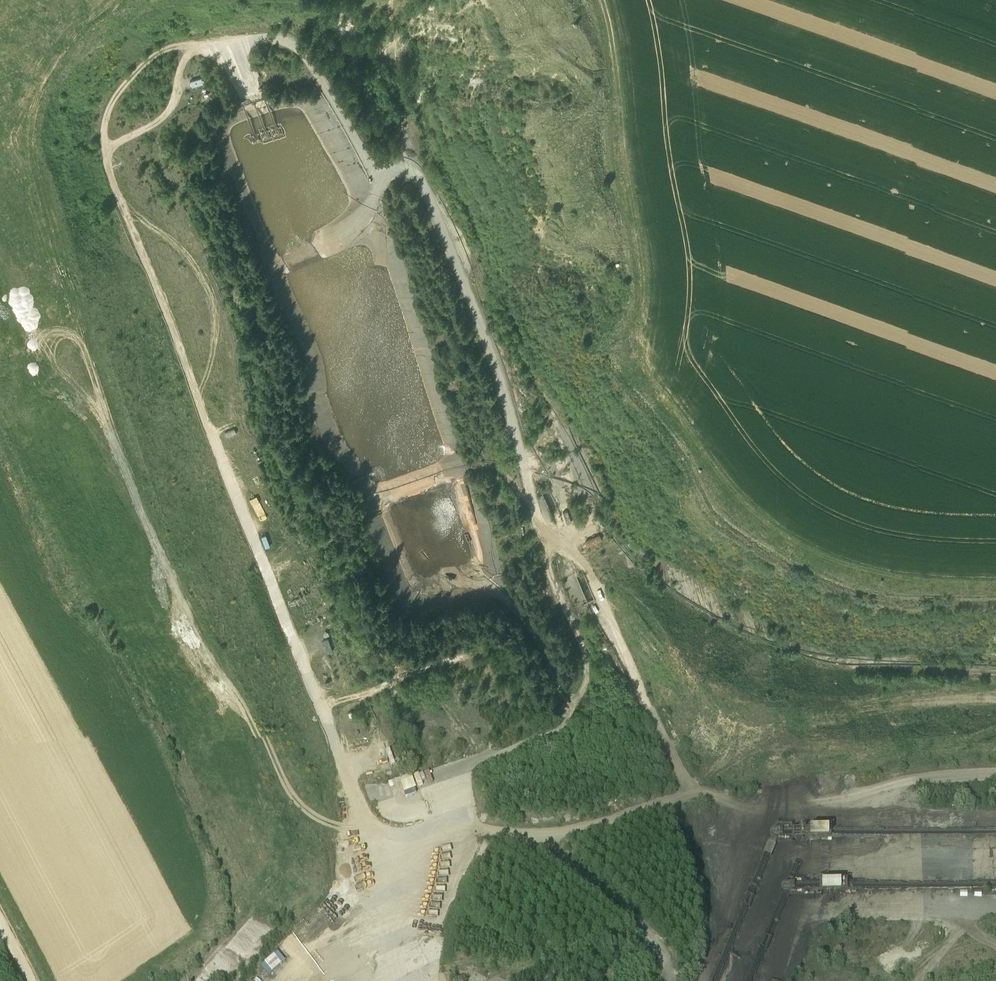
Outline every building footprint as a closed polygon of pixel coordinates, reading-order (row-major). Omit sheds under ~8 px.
[(199,75),(188,80),(191,86),(202,82),(199,75)] [(274,147),(298,142),(292,116),(272,120),(271,117),(249,121),(253,140),(255,147),(273,143),(274,147)] [(394,283),(408,279),(402,258),(387,262),(394,283)] [(834,894),(834,884),(814,885),(814,894),(834,894)] [(320,913),(297,926),(304,937),(327,924),(320,913)]
